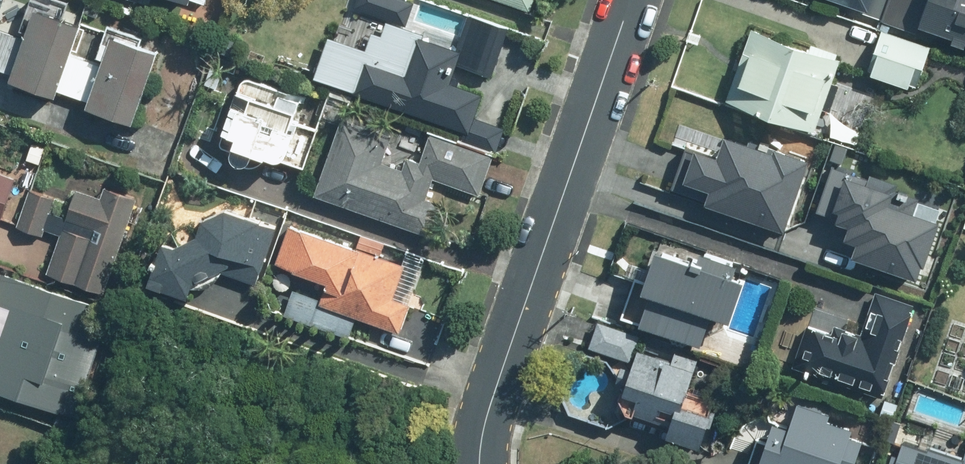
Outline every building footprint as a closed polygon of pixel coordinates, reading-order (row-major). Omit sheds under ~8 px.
[(410,0),(356,0),(354,8),(408,25),(415,2),(410,0)] [(537,14),(542,0),(497,0),(537,14)] [(864,10),(868,0),(836,0),(864,10)] [(918,25),(964,41),(964,0),(887,0),(880,20),(916,32),(918,25)] [(0,30),(0,73),(12,77),(9,84),(56,99),(58,93),(71,54),(80,27),(33,11),(24,38),(0,30)] [(465,17),(454,50),(423,40),(425,35),(386,22),(381,36),(372,33),(366,52),(327,39),(313,81),(466,131),(463,142),(497,153),(506,128),(473,117),(481,95),(450,85),(456,65),(494,77),(509,31),(465,17)] [(724,101),(768,116),(793,42),(750,27),(724,101)] [(929,46),(879,29),(873,49),(922,66),(929,46)] [(100,64),(71,54),(58,93),(87,103),(85,111),(131,126),(156,54),(108,38),(100,64)] [(839,58),(793,42),(768,116),(813,131),(839,58)] [(250,79),(240,83),(218,145),(231,149),(229,155),(231,163),(236,167),(245,166),(251,156),(264,160),(274,162),(281,161),(303,169),(325,104),(250,79)] [(340,120),(314,197),(429,235),(440,204),(425,199),(432,180),(480,196),(492,160),(429,138),(420,163),(407,159),(402,171),(382,164),(391,137),(340,120)] [(769,149),(723,133),(715,155),(693,147),(682,179),(706,188),(702,201),(782,229),(805,161),(807,157),(770,144),(769,149)] [(870,173),(868,178),(831,165),(816,208),(836,215),(834,220),(847,224),(843,237),(854,241),(849,255),(918,279),(938,220),(912,211),(917,195),(894,188),(897,181),(870,173)] [(15,179),(0,174),(0,222),(15,179)] [(116,263),(125,235),(134,208),(136,199),(102,188),(99,198),(76,191),(67,218),(90,226),(86,238),(61,230),(46,276),(106,294),(116,263)] [(55,199),(29,191),(17,228),(43,237),(55,199)] [(174,249),(162,244),(147,287),(186,298),(191,284),(218,273),(257,284),(278,226),(226,210),(201,221),(194,236),(174,249)] [(342,244),(289,226),(276,265),(327,283),(319,306),(400,335),(411,303),(394,297),(405,266),(342,243),(342,244)] [(734,262),(696,248),(691,260),(650,246),(623,320),(699,348),(712,313),(727,319),(741,279),(730,275),(734,262)] [(0,275),(0,392),(74,416),(108,309),(0,275)] [(274,288),(275,290),(278,292),(281,293),(284,293),(287,292),(289,290),(291,288),(291,285),(291,282),(290,279),(288,277),(285,275),(282,275),(279,275),(277,277),(275,279),(273,282),(273,285),(274,288)] [(914,304),(874,290),(860,333),(833,324),(830,332),(807,324),(793,365),(843,382),(843,383),(883,396),(914,304)] [(638,335),(596,321),(588,346),(629,360),(638,335)] [(616,373),(627,376),(627,378),(682,397),(690,373),(691,374),(696,360),(673,352),(670,361),(636,350),(630,369),(619,365),(616,373)] [(697,369),(684,408),(673,404),(670,411),(684,415),(710,424),(712,418),(726,379),(697,369)] [(821,419),(826,404),(801,396),(788,431),(770,425),(760,453),(790,463),(845,463),(849,451),(853,439),(842,435),(845,427),(821,419)] [(961,460),(901,439),(893,463),(964,463),(964,450),(961,460)]
